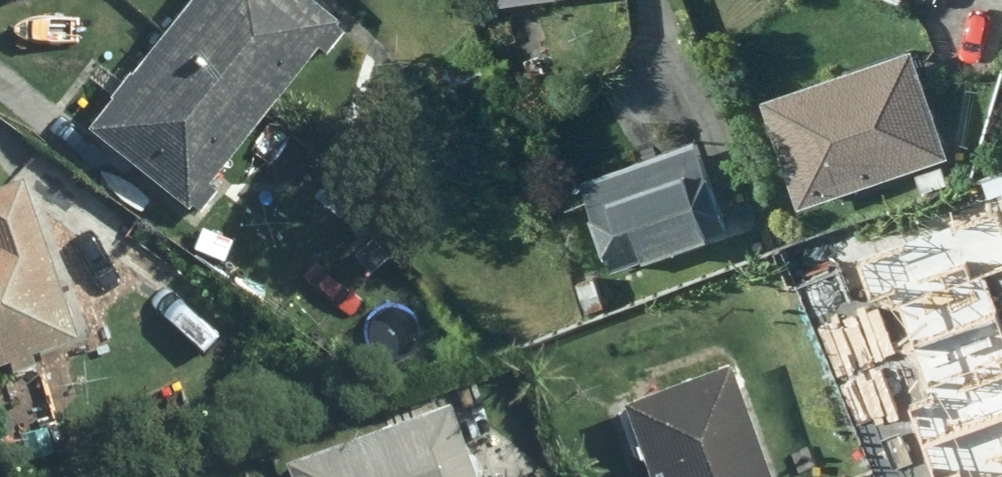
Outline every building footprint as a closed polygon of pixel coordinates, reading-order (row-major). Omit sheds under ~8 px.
[(148,26),(263,120),(335,34),(295,0),(170,0),(148,26)] [(181,217),(263,120),(148,26),(67,122),(181,217)] [(492,100),(474,47),(432,62),(450,114),(492,100)] [(941,158),(908,60),(760,110),(794,209),(941,158)] [(692,147),(573,184),(597,260),(716,222),(692,147)] [(81,346),(23,173),(0,181),(0,373),(81,346)] [(839,359),(879,476),(901,476),(942,463),(909,370),(880,380),(869,349),(839,359)] [(606,407),(632,476),(754,476),(714,368),(606,407)] [(989,395),(1001,429),(1001,390),(989,395)] [(270,458),(277,476),(464,476),(433,397),(270,458)] [(931,474),(932,476),(1001,476),(1001,446),(931,474)]
